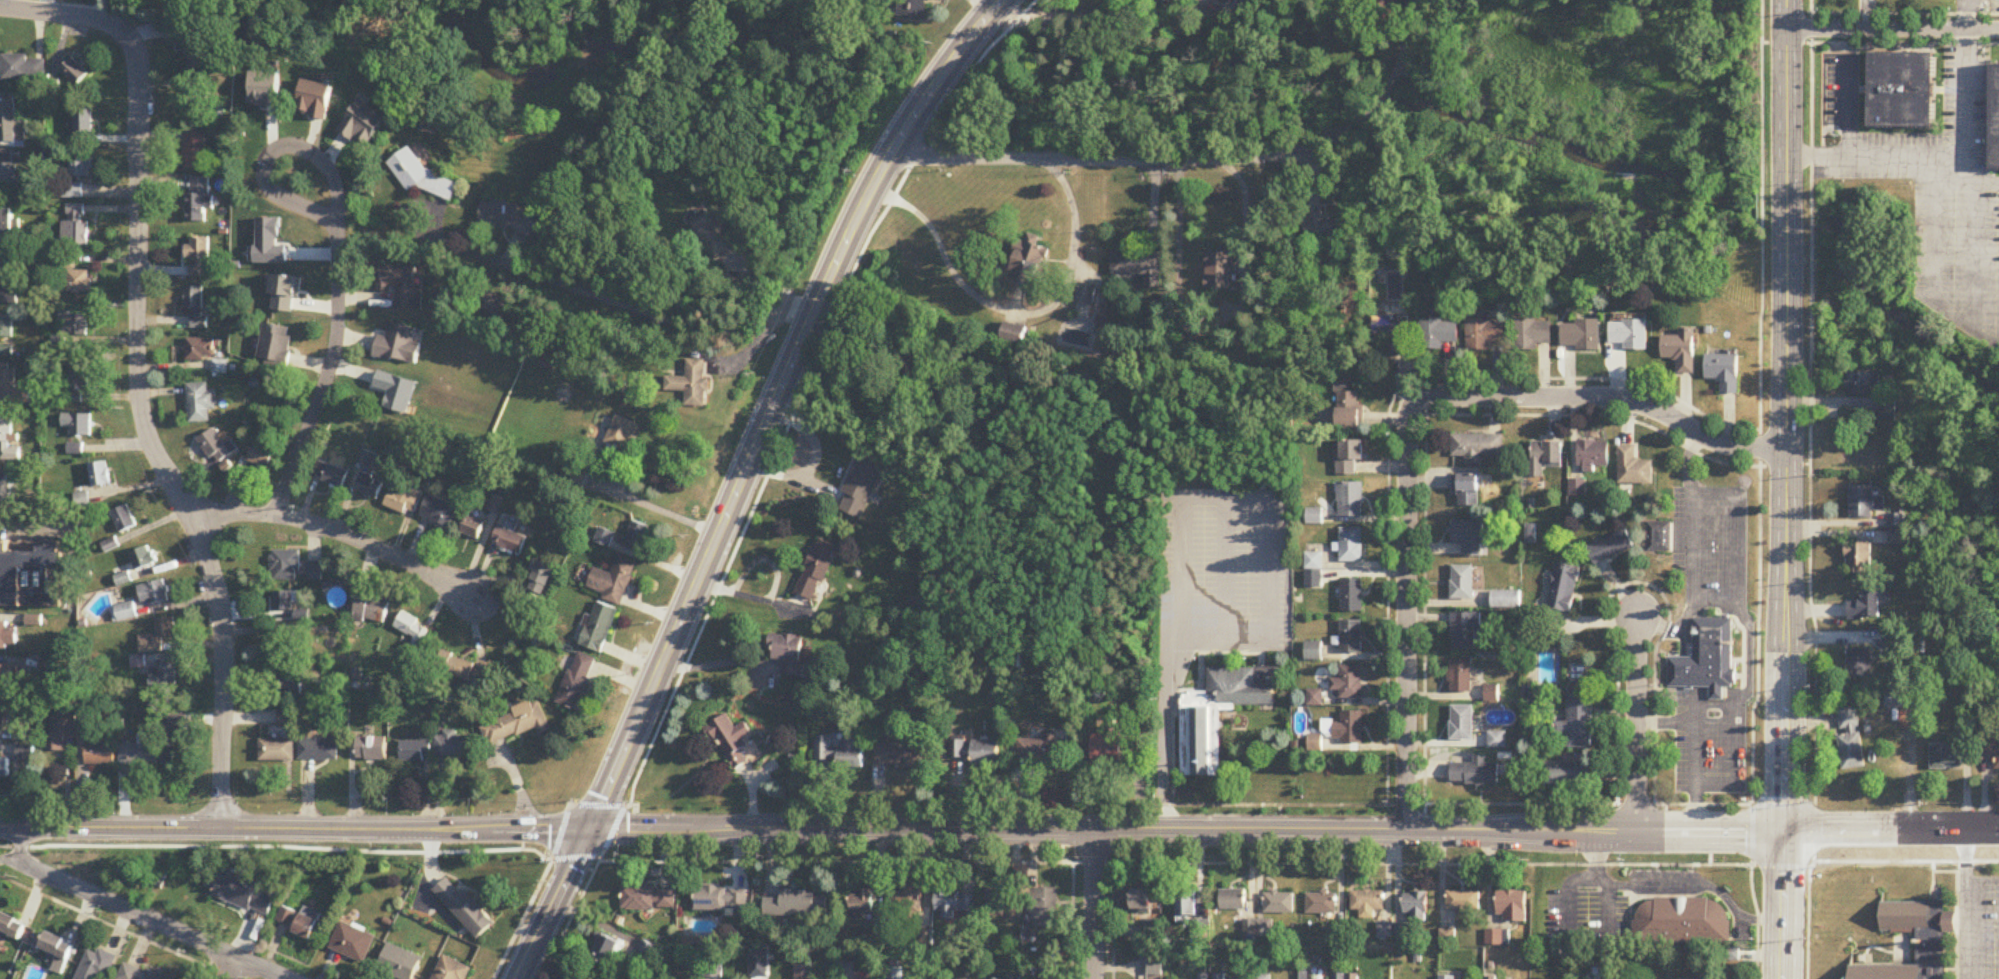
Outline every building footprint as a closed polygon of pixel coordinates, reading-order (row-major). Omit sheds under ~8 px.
[(900,18),(927,20),(929,0),(901,0),(900,18)] [(187,69),(206,69),(206,35),(187,35),(187,69)] [(1868,51),(1868,88),(1867,125),(1931,125),(1932,89),(1932,52),(1868,51)] [(1987,55),(1998,55),(1998,168),(1986,167),(1987,55)] [(3,57),(2,81),(45,82),(45,57),(3,57)] [(75,88),(90,73),(74,57),(60,72),(75,88)] [(187,83),(187,120),(207,120),(207,83),(187,83)] [(22,145),(23,121),(15,121),(15,104),(0,104),(0,145),(22,145)] [(93,110),(75,110),(75,136),(93,136),(93,110)] [(186,170),(206,170),(206,132),(186,132),(186,170)] [(409,192),(426,182),(440,204),(453,196),(419,143),(389,161),(409,192)] [(70,154),(70,178),(91,178),(91,154),(70,154)] [(0,165),(0,190),(17,190),(17,165),(0,165)] [(212,212),(212,179),(187,179),(187,223),(207,223),(207,212),(212,212)] [(82,185),(63,185),(63,199),(82,199),(82,185)] [(479,227),(536,235),(539,217),(520,214),(522,204),(483,199),(479,227)] [(89,223),(84,223),(84,205),(67,205),(67,222),(63,222),(62,246),(88,246),(89,223)] [(0,210),(0,233),(14,233),(14,210),(0,210)] [(734,245),(711,215),(693,228),(716,258),(734,245)] [(208,278),(208,239),(189,239),(188,278),(208,278)] [(1038,288),(1049,249),(1019,241),(1008,280),(1038,288)] [(1148,276),(1148,287),(1164,287),(1164,252),(1115,252),(1115,276),(1148,276)] [(1209,291),(1238,291),(1238,254),(1209,254),(1209,291)] [(91,272),(75,272),(75,256),(58,256),(58,270),(69,270),(69,295),(91,295),(91,272)] [(14,285),(14,262),(0,262),(0,285),(14,285)] [(422,310),(422,289),(416,289),(417,266),(379,266),(379,289),(396,289),(396,309),(422,310)] [(1079,302),(1096,305),(1099,288),(1083,285),(1079,302)] [(185,310),(191,310),(191,329),(208,329),(208,288),(185,288),(185,310)] [(477,304),(495,316),(504,301),(486,290),(477,304)] [(0,315),(0,338),(13,338),(13,315),(0,315)] [(89,315),(62,315),(62,337),(89,337),(89,315)] [(1392,356),(1411,356),(1411,315),(1376,315),(1376,338),(1392,338),(1392,356)] [(1468,320),(1468,349),(1506,349),(1506,320),(1468,320)] [(1553,345),(1553,320),(1515,320),(1515,351),(1540,351),(1540,345),(1553,345)] [(1445,350),(1445,343),(1460,343),(1460,321),(1422,321),(1422,350),(1445,350)] [(1601,349),(1601,321),(1563,321),(1563,349),(1601,349)] [(1649,321),(1611,321),(1611,344),(1625,344),(1625,350),(1648,351),(1649,321)] [(293,328),(264,324),(258,362),(287,367),(293,328)] [(422,328),(388,324),(387,336),(377,335),(374,357),(417,363),(422,328)] [(1679,374),(1696,374),(1696,329),(1681,329),(1681,336),(1664,336),(1663,360),(1679,361),(1679,374)] [(216,360),(216,339),(187,339),(187,360),(216,360)] [(1707,379),(1722,379),(1722,394),(1739,394),(1739,355),(1707,355),(1707,379)] [(709,360),(689,359),(688,377),(669,377),(668,391),(687,392),(687,406),(708,407),(709,360)] [(227,361),(213,361),(213,374),(227,374),(227,361)] [(30,402),(30,388),(16,388),(16,364),(0,364),(0,402),(30,402)] [(89,389),(89,364),(70,364),(70,389),(89,389)] [(217,391),(209,391),(209,384),(188,384),(188,423),(210,423),(210,411),(217,411),(217,391)] [(1361,427),(1361,392),(1338,392),(1338,426),(1361,427)] [(91,414),(62,414),(62,428),(70,428),(70,436),(91,436),(91,414)] [(605,442),(628,452),(639,424),(617,415),(605,442)] [(12,419),(0,419),(0,443),(1,443),(1,460),(20,460),(20,446),(20,434),(12,434),(12,419)] [(249,461),(268,469),(275,451),(268,448),(274,433),(263,428),(249,461)] [(233,451),(210,430),(195,445),(218,467),(233,451)] [(1483,458),(1504,458),(1504,435),(1453,435),(1453,457),(1466,457),(1466,466),(1483,466),(1483,458)] [(1356,460),(1364,460),(1364,441),(1337,441),(1337,476),(1356,476),(1356,460)] [(1595,467),(1609,467),(1609,442),(1579,441),(1578,473),(1595,473),(1595,467)] [(1562,442),(1530,442),(1530,477),(1543,477),(1543,466),(1562,466),(1562,442)] [(1652,485),(1652,461),(1635,461),(1635,446),(1618,446),(1618,485),(1652,485)] [(863,520),(887,466),(861,455),(838,509),(863,520)] [(89,464),(92,488),(111,486),(108,462),(89,464)] [(349,472),(319,462),(313,478),(343,489),(349,472)] [(17,505),(17,468),(0,468),(0,505),(17,505)] [(374,501),(385,484),(367,473),(356,490),(374,501)] [(1453,493),(1459,493),(1459,507),(1480,507),(1480,474),(1453,475),(1453,493)] [(1585,481),(1570,481),(1570,499),(1585,499),(1585,481)] [(385,507),(415,516),(422,492),(392,483),(385,507)] [(1364,517),(1364,483),(1338,483),(1338,517),(1364,517)] [(1874,487),(1851,487),(1851,518),(1874,518),(1874,510),(1883,510),(1883,497),(1874,497),(1874,487)] [(420,517),(450,529),(458,507),(429,495),(420,517)] [(137,526),(127,505),(111,513),(120,534),(137,526)] [(1308,524),(1323,524),(1323,510),(1308,510),(1308,524)] [(1905,545),(1905,515),(1891,515),(1891,545),(1905,545)] [(461,534),(479,539),(485,522),(466,516),(461,534)] [(641,554),(651,527),(633,520),(622,546),(641,554)] [(1464,557),(1485,557),(1485,521),(1452,521),(1452,544),(1464,544),(1464,557)] [(1651,553),(1672,553),(1672,522),(1651,522),(1651,553)] [(520,555),(528,538),(499,526),(492,543),(520,555)] [(596,542),(610,547),(614,533),(600,528),(596,542)] [(1341,562),(1364,562),(1364,529),(1341,529),(1341,562)] [(1634,550),(1627,531),(1587,546),(1594,565),(1634,550)] [(839,547),(819,539),(795,594),(816,602),(839,547)] [(63,608),(64,543),(39,543),(39,552),(9,552),(9,541),(0,541),(0,607),(63,608)] [(1846,543),(1846,575),(1871,575),(1871,543),(1846,543)] [(130,553),(135,571),(157,564),(151,546),(130,553)] [(272,581),(299,581),(299,552),(272,552),(272,581)] [(624,606),(636,563),(618,558),(613,573),(594,568),(588,588),(605,593),(603,600),(624,606)] [(544,596),(555,568),(536,560),(525,588),(544,596)] [(1581,569),(1556,563),(1547,608),(1571,613),(1581,569)] [(322,564),(308,564),(308,581),(322,581),(322,564)] [(1475,566),(1452,566),(1452,599),(1475,599),(1475,566)] [(1363,579),(1342,579),(1342,612),(1363,612),(1363,579)] [(138,587),(144,607),(169,600),(164,580),(138,587)] [(390,598),(357,591),(351,620),(384,627),(390,598)] [(292,612),(292,600),(297,600),(297,592),(273,592),(273,612),(292,612)] [(1493,608),(1521,608),(1521,592),(1493,592),(1493,608)] [(1848,601),(1848,621),(1881,621),(1881,593),(1862,593),(1862,601),(1848,601)] [(601,654),(620,611),(599,602),(580,644),(601,654)] [(136,609),(129,608),(130,607),(118,605),(116,619),(135,621),(136,609)] [(421,647),(431,626),(402,612),(392,632),(421,647)] [(1452,613),(1452,649),(1480,649),(1480,613),(1452,613)] [(1691,617),(1721,617),(1721,614),(1727,614),(1727,617),(1730,617),(1731,640),(1732,640),(1732,643),(1730,643),(1730,668),(1734,668),(1734,683),(1730,683),(1730,686),(1721,686),(1721,698),(1708,698),(1708,686),(1691,686),(1691,688),(1685,688),(1685,686),(1666,686),(1666,656),(1691,656),(1691,617)] [(176,638),(176,618),(157,618),(157,635),(140,635),(140,653),(164,653),(164,638),(176,638)] [(1340,654),(1362,654),(1362,621),(1340,621),(1340,654)] [(275,629),(275,661),(297,661),(297,629),(275,629)] [(783,660),(782,676),(800,677),(803,636),(770,633),(768,659),(783,660)] [(1322,659),(1322,643),(1306,643),(1306,660),(1322,659)] [(1872,650),(1848,650),(1848,678),(1872,678),(1872,650)] [(579,712),(597,659),(576,652),(558,704),(579,712)] [(436,673),(479,684),(484,664),(441,654),(436,673)] [(1472,660),(1450,660),(1450,692),(1472,692),(1472,660)] [(177,662),(150,662),(150,686),(177,686),(177,662)] [(11,694),(11,665),(0,665),(0,694),(11,694)] [(1362,699),(1362,665),(1340,665),(1340,678),(1332,678),(1332,689),(1341,689),(1341,699),(1362,699)] [(1184,777),(1222,777),(1221,706),(1278,706),(1278,668),(1209,669),(1210,693),(1183,693),(1184,777)] [(273,690),(301,690),(301,671),(273,671),(273,690)] [(1592,749),(1593,689),(1568,688),(1567,723),(1554,723),(1554,735),(1567,735),(1567,748),(1592,749)] [(550,730),(539,701),(481,724),(489,746),(536,728),(538,735),(550,730)] [(1473,738),(1473,706),(1451,706),(1451,738),(1473,738)] [(1865,768),(1859,708),(1839,710),(1841,735),(1839,735),(1842,771),(1865,768)] [(279,727),(293,727),(293,710),(279,710),(279,727)] [(77,711),(52,711),(52,733),(47,733),(47,751),(64,751),(64,738),(77,738),(77,711)] [(1363,711),(1342,711),(1342,720),(1322,720),(1322,735),(1309,735),(1309,752),(1322,751),(1322,742),(1363,741),(1363,711)] [(735,727),(727,714),(707,726),(733,771),(762,753),(744,722),(735,727)] [(163,765),(177,765),(177,755),(187,755),(187,715),(164,715),(163,765)] [(99,738),(99,722),(78,722),(78,738),(99,738)] [(1123,766),(1122,752),(1133,752),(1133,735),(1120,735),(1120,727),(1102,727),(1102,733),(1092,733),(1092,766),(1123,766)] [(1506,732),(1489,732),(1489,748),(1506,748),(1506,732)] [(1042,738),(1017,738),(1017,760),(1068,760),(1068,734),(1042,734),(1042,738)] [(435,757),(473,757),(473,736),(435,736),(435,757)] [(862,768),(862,739),(842,739),(842,747),(832,747),(832,736),(815,736),(815,761),(837,761),(837,768),(862,768)] [(357,760),(386,760),(386,737),(357,737),(357,760)] [(295,761),(295,739),(260,739),(260,761),(295,761)] [(298,760),(339,760),(339,739),(298,739),(298,760)] [(967,760),(967,740),(948,740),(948,760),(967,760)] [(972,765),(999,765),(999,740),(972,740),(972,765)] [(1998,771),(1998,740),(1979,740),(1979,756),(1995,756),(1995,771),(1998,771)] [(431,741),(401,741),(401,762),(431,762),(431,741)] [(876,767),(925,767),(925,742),(876,742),(876,767)] [(116,744),(86,744),(86,764),(116,764),(116,744)] [(121,765),(158,765),(158,744),(121,744),(121,765)] [(1930,770),(1961,770),(1961,744),(1930,744),(1930,770)] [(1498,785),(1498,764),(1484,764),(1484,755),(1474,755),(1474,761),(1451,761),(1451,785),(1498,785)] [(10,777),(10,759),(0,759),(0,777),(10,777)] [(1591,786),(1591,763),(1544,763),(1544,785),(1591,786)] [(205,896),(269,916),(277,891),(212,871),(205,896)] [(477,940),(495,924),(467,893),(463,896),(447,879),(434,891),(477,940)] [(676,912),(676,888),(622,888),(622,912),(676,912)] [(695,888),(695,912),(734,912),(734,888),(695,888)] [(1034,889),(1035,926),(1058,926),(1057,888),(1034,889)] [(1015,919),(1015,890),(986,890),(986,919),(1015,919)] [(1132,910),(1152,911),(1152,890),(1132,890),(1132,910)] [(765,898),(764,916),(828,916),(828,891),(780,891),(780,899),(765,898)] [(1245,891),(1219,891),(1219,911),(1245,911),(1245,891)] [(1351,910),(1360,910),(1360,918),(1376,918),(1376,911),(1384,911),(1384,891),(1351,891),(1351,910)] [(852,917),(875,917),(875,892),(852,892),(852,917)] [(893,892),(893,914),(923,914),(923,892),(893,892)] [(976,892),(935,893),(935,912),(944,911),(944,915),(967,915),(967,919),(977,919),(976,892)] [(1480,892),(1447,892),(1447,912),(1480,912),(1480,892)] [(1498,922),(1526,922),(1526,892),(1498,892),(1498,922)] [(1177,893),(1177,919),(1196,919),(1195,893),(1177,893)] [(1263,893),(1263,915),(1294,915),(1294,893),(1263,893)] [(1336,915),(1336,893),(1306,893),(1306,915),(1336,915)] [(1413,914),(1413,920),(1428,920),(1428,893),(1404,893),(1404,914),(1413,914)] [(1729,942),(1729,899),(1635,901),(1636,943),(1729,942)] [(1850,978),(1947,978),(1947,931),(1946,931),(1946,903),(1881,903),(1881,933),(1916,933),(1916,966),(1850,966),(1850,978)] [(322,914),(304,906),(292,932),(311,941),(322,914)] [(289,928),(296,913),(283,907),(276,921),(289,928)] [(26,922),(0,913),(0,934),(20,941),(26,922)] [(330,949),(365,963),(376,936),(341,922),(330,949)] [(1391,938),(1392,925),(1379,925),(1378,937),(1391,938)] [(1452,930),(1441,930),(1441,943),(1452,943),(1452,930)] [(1508,931),(1486,931),(1486,945),(1508,945),(1508,931)] [(75,943),(45,932),(38,950),(58,957),(52,971),(63,975),(75,943)] [(610,969),(622,943),(602,934),(591,960),(610,969)] [(423,958),(388,943),(376,970),(397,978),(414,978),(423,958)] [(99,949),(97,954),(87,950),(75,978),(107,978),(116,956),(99,949)] [(1158,965),(1154,954),(1142,957),(1148,978),(1162,974),(1160,965),(1158,965)] [(470,969),(444,956),(432,978),(465,978),(470,969)] [(175,976),(149,965),(146,972),(124,964),(118,978),(174,978),(175,976)] [(855,977),(855,964),(843,964),(843,977),(855,977)]
